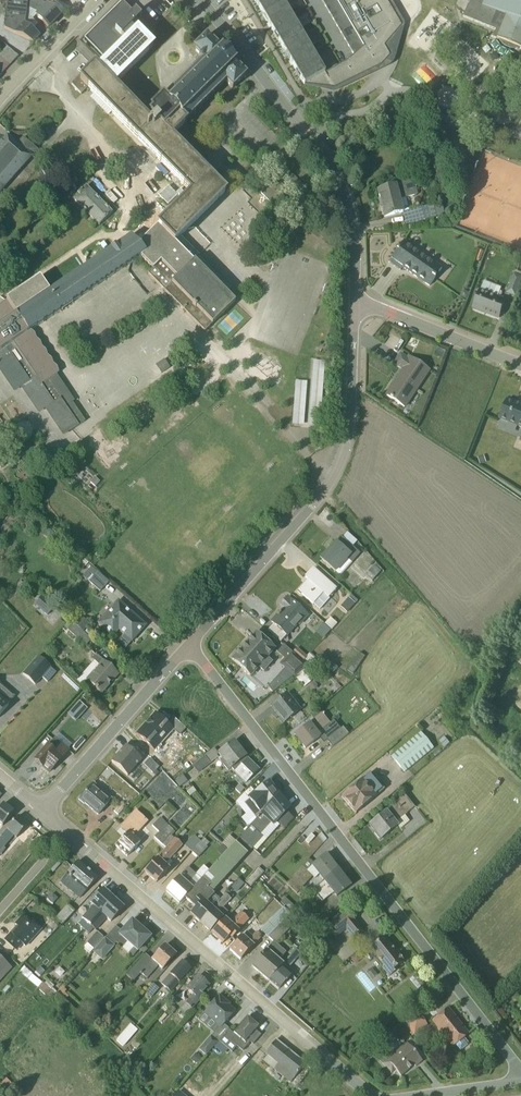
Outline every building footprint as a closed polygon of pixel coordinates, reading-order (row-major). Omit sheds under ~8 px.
[(4,32),(33,44),(40,37),(25,26),(26,7),(28,0),(7,0),(4,32)] [(38,13),(36,18),(49,28),(62,13),(32,0),(28,0),(26,7),(38,13)] [(260,10),(276,0),(254,0),(260,10)] [(282,48),(302,36),(281,0),(276,0),(260,10),(282,48)] [(363,47),(353,55),(349,58),(325,74),(305,86),(335,92),(391,65),(393,61),(404,23),(389,0),(336,0),(363,47)] [(353,55),(363,47),(336,0),(321,0),(353,55)] [(462,17),(495,30),(492,37),(498,40),(500,44),(505,48),(509,50),(513,50),(519,49),(520,49),(520,0),(470,0),(468,5),(467,5),(462,17)] [(175,241),(180,237),(227,190),(172,137),(187,122),(163,98),(162,97),(149,111),(150,113),(147,116),(153,122),(152,123),(115,85),(154,47),(146,39),(154,30),(135,12),(133,14),(128,9),(122,3),(84,40),(104,62),(98,68),(94,64),(87,71),(85,69),(71,84),(81,94),(87,88),(93,94),(89,97),(107,116),(111,112),(153,156),(189,193),(169,212),(165,208),(152,220),(175,241)] [(163,98),(187,122),(225,83),(232,90),(245,76),(244,75),(234,65),(234,64),(222,52),(221,51),(220,51),(206,36),(192,50),(199,58),(198,59),(198,60),(199,62),(201,62),(163,98)] [(282,48),(305,86),(325,74),(302,36),(282,48)] [(17,56),(7,46),(0,53),(0,69),(3,72),(17,56)] [(435,119),(432,121),(437,137),(441,135),(435,119)] [(31,157),(16,144),(6,136),(0,143),(0,193),(31,157)] [(16,144),(31,157),(37,150),(23,137),(16,144)] [(292,194),(273,176),(259,191),(277,209),(292,194)] [(413,181),(377,190),(384,218),(402,213),(405,226),(423,221),(435,218),(436,221),(445,218),(444,215),(447,215),(443,202),(409,211),(406,198),(417,195),(413,181)] [(86,186),(72,199),(99,226),(112,213),(86,186)] [(152,220),(134,240),(131,236),(49,292),(39,277),(3,303),(20,327),(15,330),(0,340),(0,373),(13,393),(20,388),(38,415),(44,410),(62,437),(85,421),(72,403),(74,401),(56,375),(49,380),(20,338),(140,257),(152,269),(148,274),(204,332),(234,302),(226,294),(231,289),(180,237),(175,241),(152,220)] [(403,241),(388,262),(400,270),(402,267),(429,286),(442,268),(403,241)] [(505,293),(515,297),(520,280),(520,273),(514,271),(505,293)] [(480,289),(472,308),(483,313),(484,311),(499,317),(498,318),(499,318),(505,299),(497,296),(500,288),(484,281),(480,289)] [(462,290),(459,296),(466,299),(468,293),(462,290)] [(437,348),(434,355),(442,359),(445,352),(437,348)] [(405,409),(430,371),(408,356),(401,368),(403,369),(385,396),(405,409)] [(169,368),(164,360),(155,366),(160,374),(169,368)] [(319,426),(324,362),(313,361),(308,425),(319,426)] [(307,381),(295,381),(292,424),(304,425),(307,381)] [(506,399),(498,419),(520,428),(520,405),(506,399)] [(483,455),(477,457),(479,464),(486,462),(483,455)] [(341,538),(340,537),(321,560),(339,576),(350,563),(351,564),(360,554),(352,547),(356,542),(346,533),(341,538)] [(319,610),(337,590),(335,589),(339,584),(317,565),(312,570),(302,561),(298,566),(308,575),(305,578),(308,581),(298,592),(319,610)] [(372,582),(381,570),(374,564),(364,576),(372,582)] [(87,569),(83,574),(90,580),(88,582),(100,592),(108,582),(97,572),(95,575),(87,569)] [(42,596),(34,605),(46,617),(55,608),(56,608),(42,596)] [(288,636),(297,625),(300,627),(309,617),(287,598),(280,606),(284,610),(279,615),(278,613),(271,621),(273,624),(267,631),(280,642),(286,635),(288,636)] [(347,612),(354,603),(347,598),(340,606),(347,612)] [(125,648),(146,626),(118,600),(97,624),(112,638),(119,630),(124,634),(117,642),(125,648)] [(89,625),(79,617),(73,624),(83,632),(89,625)] [(330,617),(324,624),(331,630),(337,623),(330,617)] [(92,639),(73,624),(67,631),(85,646),(92,639)] [(322,624),(316,631),(324,638),(330,630),(322,624)] [(256,634),(232,660),(250,676),(257,668),(263,673),(272,663),(267,659),(274,651),(256,634)] [(306,666),(283,645),(276,653),(283,659),(279,664),(285,669),(277,678),(282,683),(290,674),(293,677),(301,670),(306,666)] [(86,681),(101,694),(118,675),(95,655),(91,660),(93,661),(76,681),(82,686),(86,681)] [(22,675),(35,686),(51,668),(38,656),(22,675)] [(314,659),(306,666),(301,670),(305,674),(308,671),(310,673),(317,663),(314,659)] [(334,684),(332,682),(319,692),(324,698),(327,695),(329,697),(340,688),(336,683),(334,684)] [(16,697),(0,683),(0,715),(16,697)] [(288,693),(271,706),(284,724),(302,711),(288,693)] [(86,710),(78,702),(67,715),(75,722),(86,710)] [(155,713),(136,735),(155,751),(173,731),(179,736),(185,729),(172,717),(166,723),(155,713)] [(321,714),(294,736),(305,749),(322,735),(332,747),(348,734),(343,727),(338,731),(331,722),(329,724),(321,714)] [(433,749),(420,733),(391,757),(404,772),(433,749)] [(449,743),(444,737),(439,741),(444,747),(449,743)] [(44,766),(50,772),(68,751),(54,739),(35,761),(42,768),(44,766)] [(244,758),(232,744),(217,754),(213,748),(202,757),(191,766),(197,773),(218,758),(228,771),(231,768),(235,773),(248,759),(245,756),(244,758)] [(141,760),(125,746),(111,763),(127,777),(141,760)] [(189,755),(180,763),(184,767),(193,759),(189,755)] [(159,768),(149,759),(143,765),(155,777),(158,773),(156,772),(159,768)] [(259,770),(248,759),(235,773),(245,783),(259,770)] [(180,769),(174,762),(167,769),(173,776),(180,769)] [(341,796),(356,814),(383,791),(369,773),(341,796)] [(187,782),(182,776),(175,782),(179,787),(187,782)] [(278,795),(268,782),(248,798),(244,794),(234,802),(245,815),(241,819),(248,829),(278,795)] [(244,789),(238,784),(234,790),(239,794),(244,789)] [(94,785),(80,801),(97,816),(111,800),(94,785)] [(248,829),(240,838),(251,849),(263,837),(261,835),(270,824),(273,827),(289,809),(278,795),(248,829)] [(399,825),(396,821),(415,806),(406,795),(369,825),(381,840),(399,825)] [(163,816),(171,807),(166,802),(157,811),(163,816)] [(3,804),(0,808),(0,825),(2,827),(13,813),(3,804)] [(128,833),(116,847),(127,856),(140,842),(134,836),(147,821),(135,811),(121,827),(128,833)] [(17,817),(0,838),(0,851),(13,836),(17,839),(28,825),(17,817)] [(166,849),(174,840),(170,837),(175,832),(160,818),(152,827),(159,832),(154,838),(166,849)] [(308,829),(302,834),(307,839),(313,834),(308,829)] [(191,852),(200,842),(194,836),(185,846),(191,852)] [(213,893),(251,849),(240,838),(201,880),(184,898),(196,908),(210,891),(213,893)] [(169,869),(164,865),(181,846),(174,840),(166,849),(145,873),(152,879),(157,883),(169,869)] [(207,848),(200,842),(191,852),(198,858),(207,848)] [(321,883),(336,869),(325,856),(313,864),(308,860),(286,884),(296,894),(314,875),(321,883)] [(96,879),(77,862),(61,881),(80,898),(96,879)] [(244,882),(250,887),(263,873),(257,867),(244,882)] [(184,898),(201,880),(187,868),(166,892),(180,904),(184,898)] [(336,869),(321,883),(313,891),(322,903),(331,895),(334,898),(349,886),(336,869)] [(236,893),(244,885),(238,880),(231,888),(236,893)] [(78,926),(83,931),(113,899),(103,889),(89,904),(92,907),(81,919),(83,920),(78,926)] [(199,923),(220,900),(210,891),(196,908),(190,915),(199,923)] [(225,894),(220,900),(199,923),(209,932),(227,912),(223,908),(231,899),(225,894)] [(296,909),(284,898),(279,903),(283,907),(282,908),(289,915),(296,909)] [(123,908),(113,899),(83,931),(88,935),(93,929),(95,931),(105,920),(109,923),(123,908)] [(62,926),(74,912),(67,906),(55,919),(62,926)] [(268,937),(289,915),(282,908),(260,931),(268,937)] [(334,938),(346,929),(352,937),(362,930),(347,911),(326,927),(334,938)] [(79,917),(74,912),(62,926),(67,930),(79,917)] [(231,940),(249,920),(240,912),(230,923),(224,918),(210,933),(222,944),(228,938),(231,940)] [(16,953),(23,945),(25,948),(42,929),(32,921),(30,924),(22,917),(15,925),(17,927),(4,942),(16,953)] [(48,920),(46,926),(51,930),(57,928),(58,923),(53,918),(48,920)] [(291,926),(286,920),(268,937),(273,942),(251,967),(268,981),(282,965),(278,961),(285,953),(275,944),(291,926)] [(150,936),(131,921),(121,932),(115,927),(93,953),(102,961),(116,944),(122,949),(126,943),(136,952),(138,950),(143,955),(147,950),(142,945),(150,936)] [(92,949),(102,937),(96,932),(86,943),(92,949)] [(243,936),(230,951),(240,960),(261,936),(257,932),(249,941),(243,936)] [(404,963),(383,937),(364,953),(369,960),(375,955),(384,966),(380,968),(388,978),(403,966),(402,965),(404,963)] [(174,955),(164,946),(151,961),(145,955),(127,976),(133,982),(140,974),(144,977),(147,979),(157,967),(161,970),(174,955)] [(282,965),(268,981),(278,990),(291,975),(286,971),(300,955),(295,950),(282,965)] [(12,970),(0,959),(0,983),(12,970)] [(190,969),(181,961),(169,975),(173,978),(167,985),(165,983),(162,986),(170,992),(190,969)] [(50,991),(44,985),(42,983),(41,984),(31,975),(32,974),(23,967),(19,972),(45,997),(50,991)] [(208,986),(198,977),(186,989),(192,995),(178,1011),(184,1016),(203,996),(201,994),(208,986)] [(44,985),(50,991),(53,987),(47,981),(44,985)] [(151,998),(158,990),(152,984),(145,993),(151,998)] [(62,987),(56,994),(64,1001),(68,997),(64,993),(66,991),(62,987)] [(50,991),(45,997),(49,1000),(54,994),(50,991)] [(223,1025),(235,1012),(225,1003),(226,1002),(219,996),(198,1020),(213,1033),(198,1050),(204,1056),(228,1029),(223,1025)] [(466,1033),(447,1010),(432,1022),(438,1028),(436,1030),(443,1038),(444,1036),(457,1052),(467,1043),(462,1037),(466,1033)] [(414,1036),(427,1025),(416,1012),(403,1022),(414,1036)] [(254,1023),(247,1018),(234,1034),(235,1035),(230,1041),(243,1051),(249,1044),(252,1046),(261,1035),(251,1027),(254,1023)] [(124,1046),(139,1030),(131,1022),(116,1039),(124,1046)] [(303,1063),(275,1041),(264,1054),(266,1056),(262,1061),(288,1081),(303,1063)] [(415,1068),(422,1061),(405,1043),(382,1064),(391,1074),(395,1071),(400,1077),(413,1065),(415,1068)] [(196,1065),(201,1060),(195,1054),(190,1060),(196,1065)] [(235,1075),(244,1064),(238,1059),(229,1070),(235,1075)] [(0,1085),(0,1091),(5,1095),(11,1095),(16,1090),(5,1080),(0,1085)]
